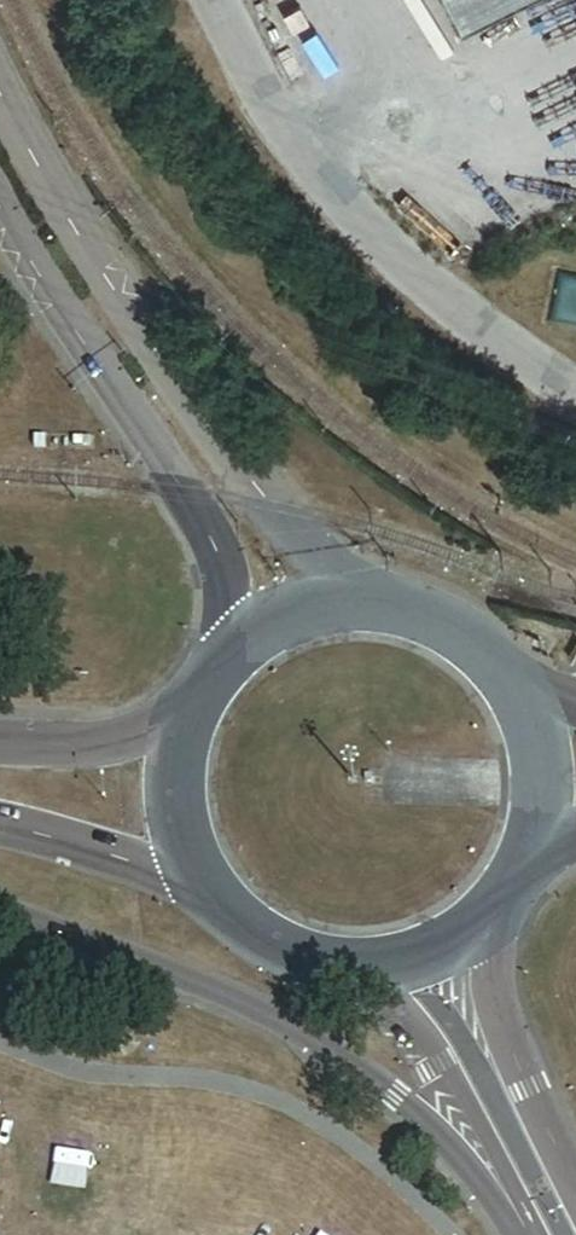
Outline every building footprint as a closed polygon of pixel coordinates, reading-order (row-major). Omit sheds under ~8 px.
[(538,0),(451,0),(468,35),(538,0)]
